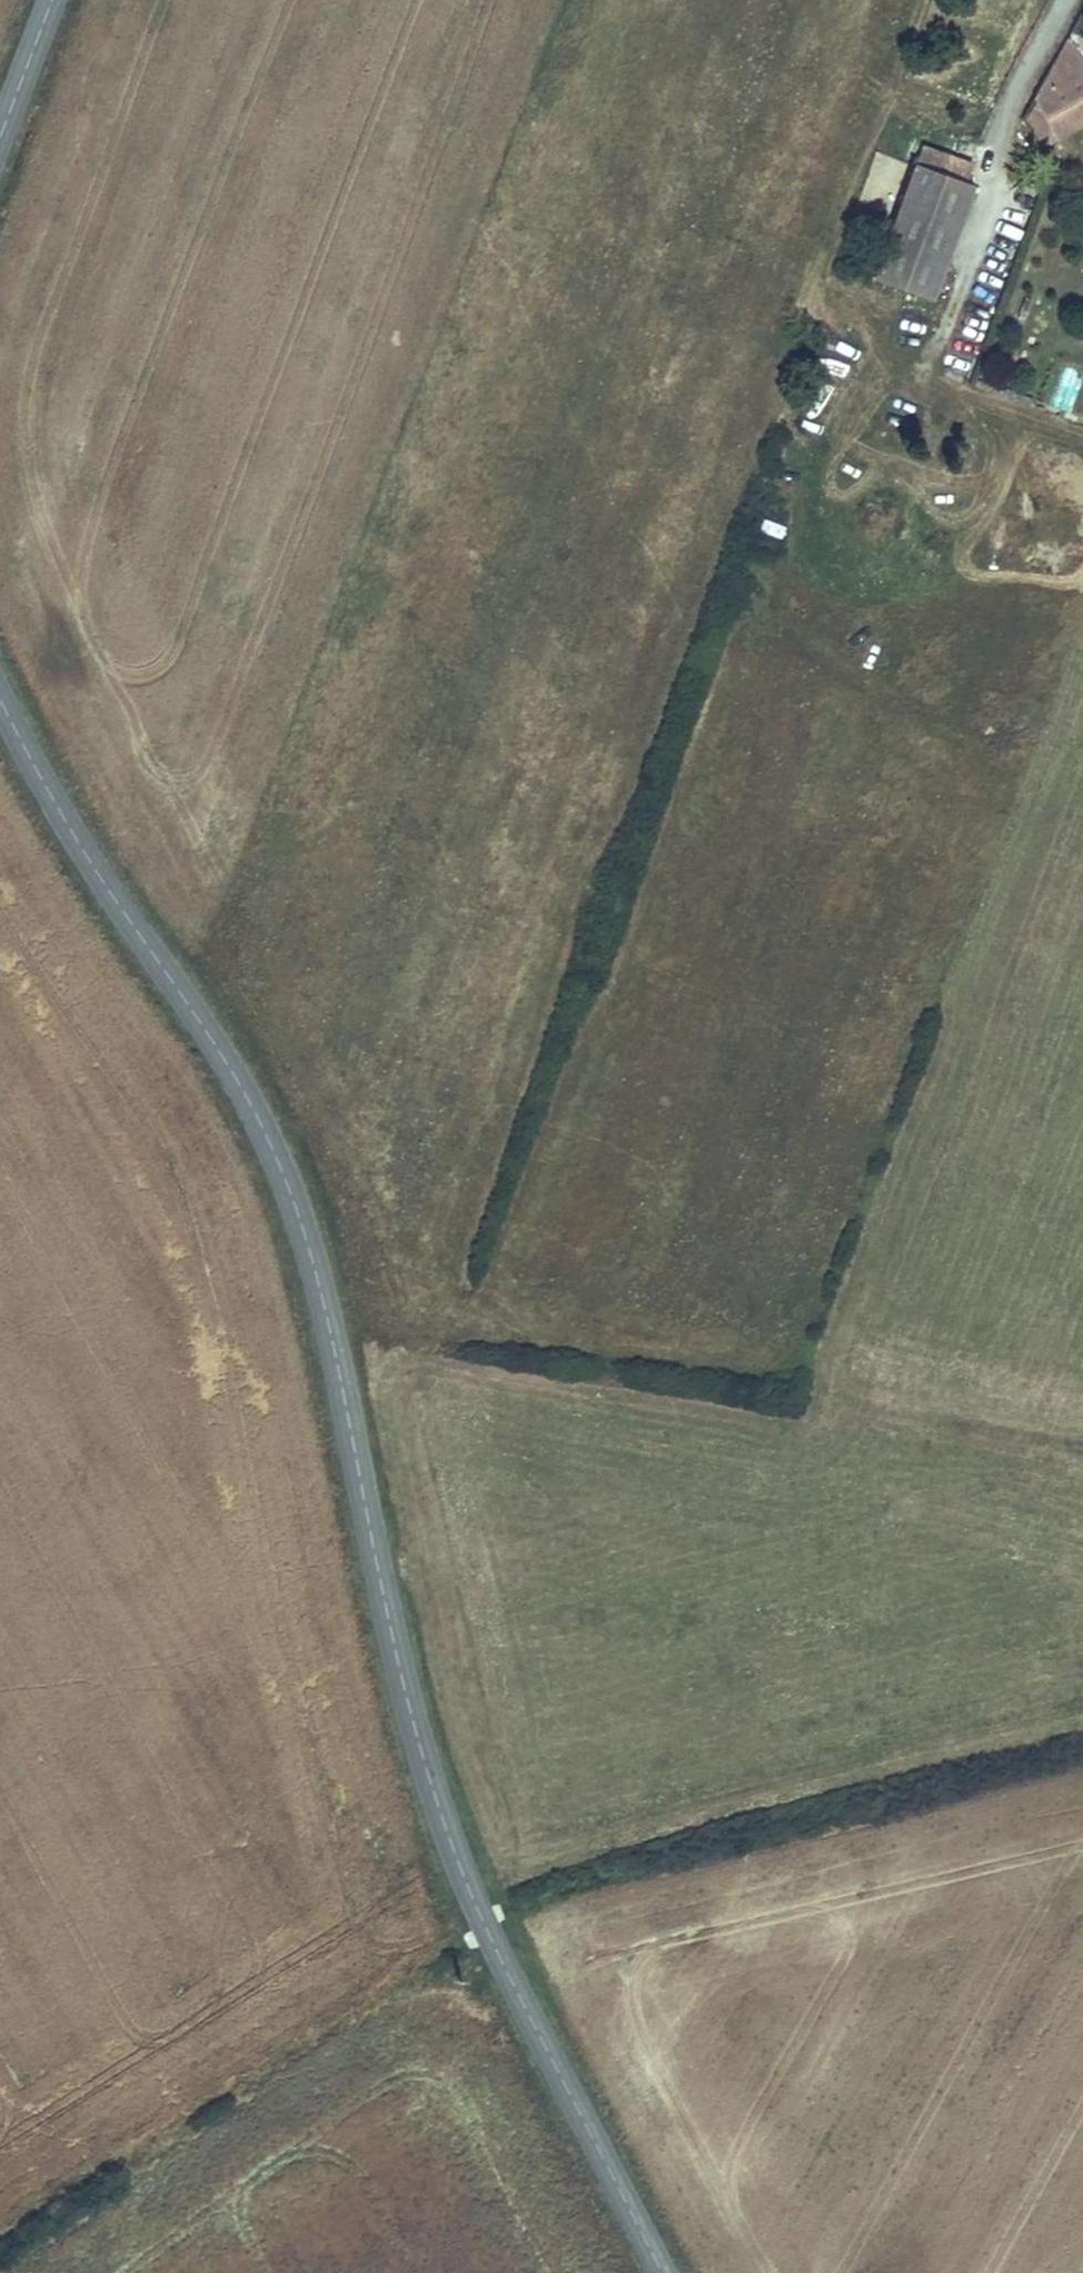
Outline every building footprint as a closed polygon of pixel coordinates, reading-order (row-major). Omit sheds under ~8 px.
[(1059,136),(1082,123),(1082,66),(1068,39),(1036,94),(1059,136)] [(1059,136),(1036,94),(1023,116),(1040,147),(1043,145),(1059,136)] [(963,189),(970,171),(919,153),(913,171),(963,189)] [(963,189),(913,171),(874,281),(931,302),(970,192),(963,189)]
